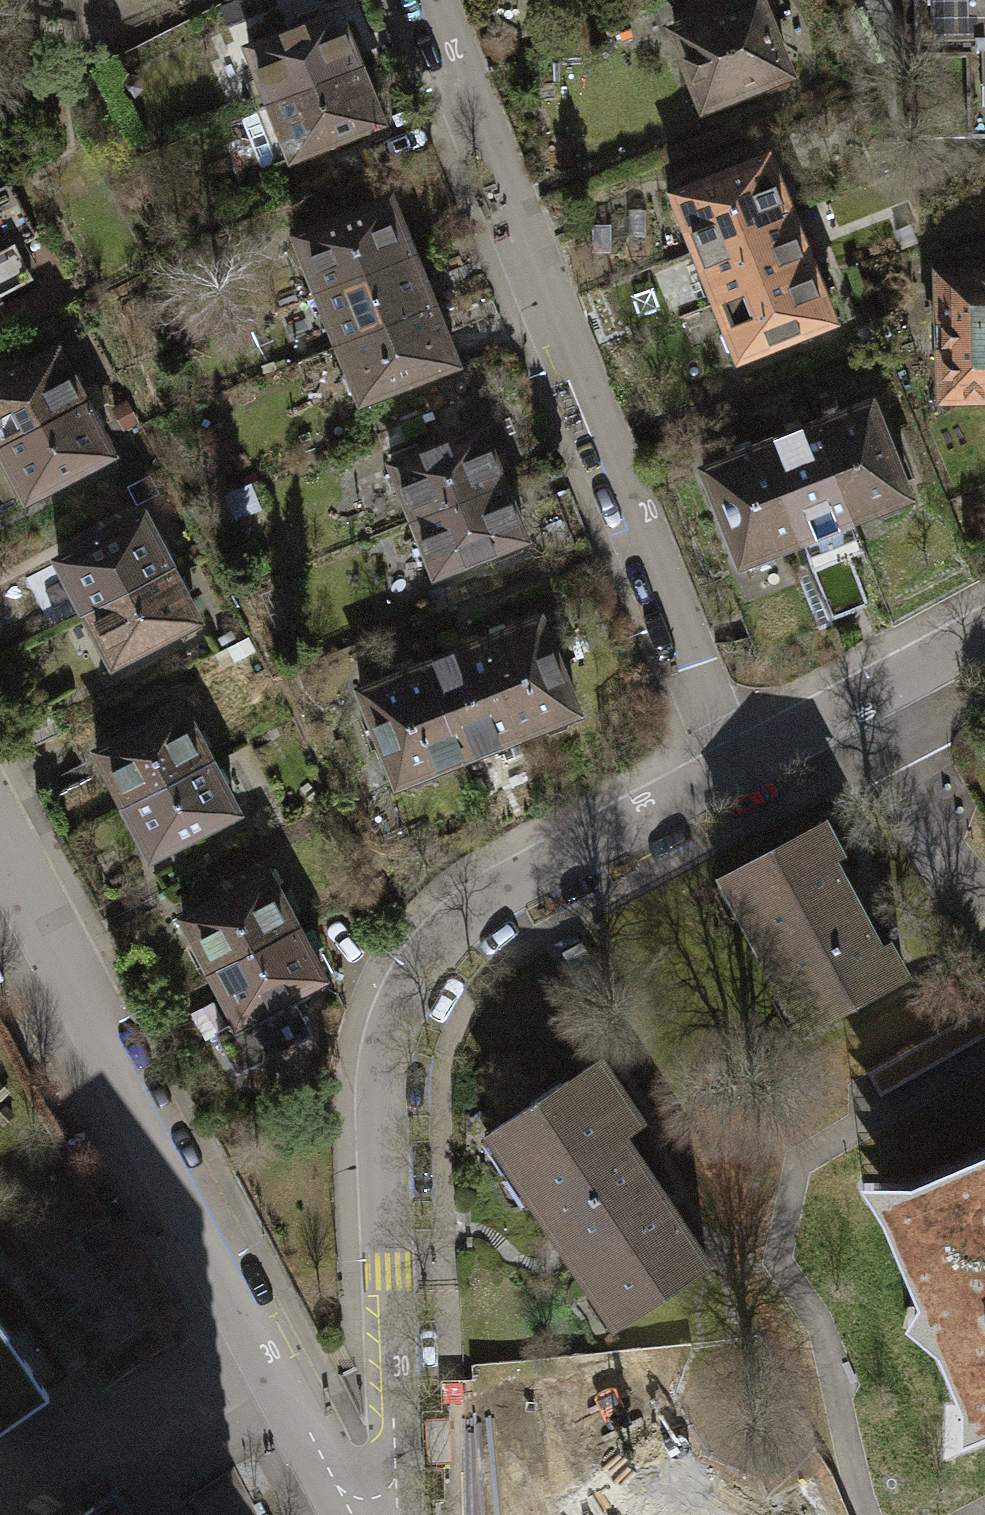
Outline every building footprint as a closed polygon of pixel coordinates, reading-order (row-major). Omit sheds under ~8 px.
[(674,31),(704,107),(787,74),(758,0),(753,0),(674,31)] [(914,27),(916,27),(918,138),(984,137),(984,0),(913,0),(914,27)] [(248,50),(270,104),(359,68),(337,14),(248,50)] [(381,123),(359,68),(270,104),(271,107),(243,118),(263,168),(291,156),(292,159),(381,123)] [(687,230),(695,251),(790,213),(767,157),(673,195),(674,198),(669,209),(676,225),(687,230)] [(0,188),(0,252),(15,244),(16,247),(37,236),(10,183),(0,188)] [(295,234),(297,240),(292,250),(298,266),(309,270),(318,293),(412,256),(389,197),(295,234)] [(695,251),(716,303),(811,266),(790,213),(695,251)] [(33,279),(16,247),(15,244),(0,252),(0,296),(33,279)] [(318,293),(339,345),(433,308),(412,256),(318,293)] [(833,322),(811,266),(716,303),(725,324),(720,336),(725,349),(737,355),(738,359),(833,322)] [(941,275),(943,396),(945,396),(984,395),(984,274),(941,275)] [(339,345),(347,365),(342,377),(349,393),(360,398),(361,402),(455,365),(433,308),(339,345)] [(84,403),(56,351),(0,380),(0,446),(84,403)] [(947,480),(959,509),(984,508),(984,395),(945,396),(947,480)] [(84,403),(0,446),(0,448),(27,500),(111,456),(84,403)] [(852,520),(871,512),(884,517),(900,511),(905,498),(909,497),(871,403),(814,426),(852,520)] [(800,540),(852,520),(814,426),(763,446),(800,540)] [(413,519),(503,484),(481,430),(392,465),(413,519)] [(741,564),(745,563),(756,567),(773,561),(776,550),(800,540),(763,446),(703,470),(741,564)] [(525,540),(503,484),(413,519),(436,575),(525,540)] [(59,561),(85,613),(170,569),(144,518),(59,561)] [(197,621),(170,569),(85,613),(112,665),(197,621)] [(518,736),(538,728),(551,734),(567,727),(572,714),(577,712),(540,619),(480,642),(518,736)] [(464,757),(518,736),(480,642),(426,664),(464,757)] [(397,784),(404,781),(416,787),(434,781),(438,768),(464,757),(426,664),(360,690),(397,784)] [(96,752),(124,804),(208,760),(181,708),(96,752)] [(236,812),(208,760),(124,804),(151,856),(236,812)] [(840,855),(822,822),(723,875),(805,1029),(904,976),(887,944),(878,949),(830,860),(840,855)] [(183,918),(210,970),(295,926),(268,874),(183,918)] [(296,926),(295,926),(210,970),(209,971),(235,1022),(217,1031),(237,1070),(310,1032),(290,996),(324,978),(310,953),(322,947),(312,929),(301,935),(296,926)] [(616,1322),(707,1262),(622,1134),(640,1122),(599,1060),(490,1131),(616,1322)] [(896,1191),(906,1219),(895,1222),(965,1393),(984,1395),(984,1154),(896,1191)] [(0,1321),(0,1427),(50,1392),(0,1321)] [(708,1508),(667,1430),(584,1433),(539,1514),(722,1514),(708,1508)] [(116,1488),(78,1514),(135,1514),(116,1488)]
